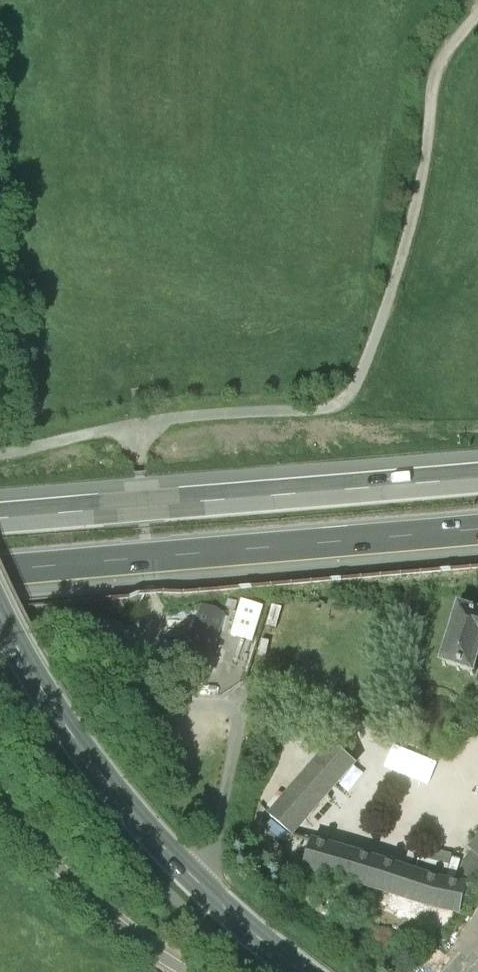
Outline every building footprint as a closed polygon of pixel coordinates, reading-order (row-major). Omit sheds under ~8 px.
[(231,633),(255,640),(266,603),(242,596),(231,633)] [(225,613),(199,605),(178,673),(206,682),(214,660),(210,659),(225,613)] [(463,608),(445,670),(477,679),(477,612),(463,608)] [(356,763),(333,743),(270,816),(292,835),(356,763)] [(460,883),(312,841),(304,869),(462,913),(470,886),(460,883)] [(470,886),(477,878),(477,842),(470,850),(475,855),(467,863),(460,883),(470,886)]
